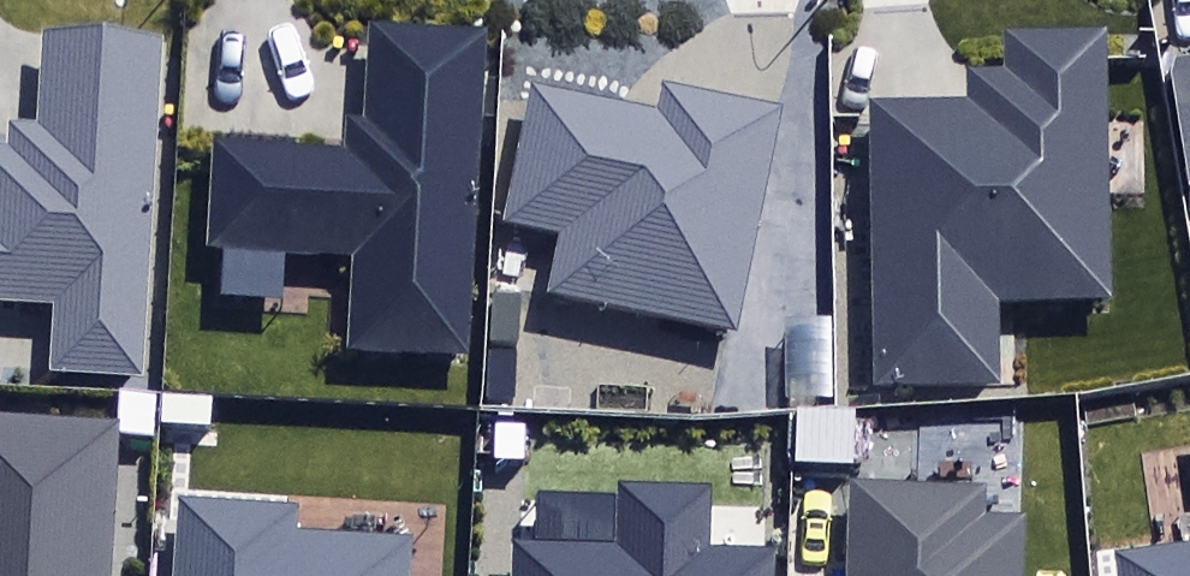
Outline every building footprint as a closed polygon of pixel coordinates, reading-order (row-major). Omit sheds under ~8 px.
[(344,348),(467,355),(486,25),(367,19),(361,115),(344,114),(342,151),(215,143),(209,247),(350,255),(344,348)] [(49,372),(146,378),(165,34),(41,27),(36,117),(10,115),(9,141),(0,140),(0,297),(53,300),(49,372)] [(867,96),(873,382),(998,379),(996,297),(1113,294),(1107,27),(1005,30),(1006,65),(963,66),(963,94),(867,96)] [(560,230),(547,291),(737,330),(783,102),(665,79),(658,111),(530,85),(503,218),(560,230)] [(120,421),(119,433),(153,434),(155,393),(117,391),(116,421),(120,421)] [(211,426),(213,396),(160,393),(159,423),(211,426)] [(119,433),(120,421),(116,421),(0,414),(0,575),(110,575),(119,433)] [(493,458),(525,459),(526,439),(526,422),(494,422),(493,458)] [(1025,511),(988,510),(989,482),(848,475),(843,575),(1022,575),(1025,511)] [(773,546),(711,544),(712,505),(713,482),(616,479),(615,493),(614,540),(509,537),(508,575),(772,575),(773,546)] [(414,535),(297,527),(298,505),(178,497),(173,575),(411,575),(414,535)] [(1155,545),(1113,550),(1116,575),(1189,575),(1189,540),(1155,545)]
